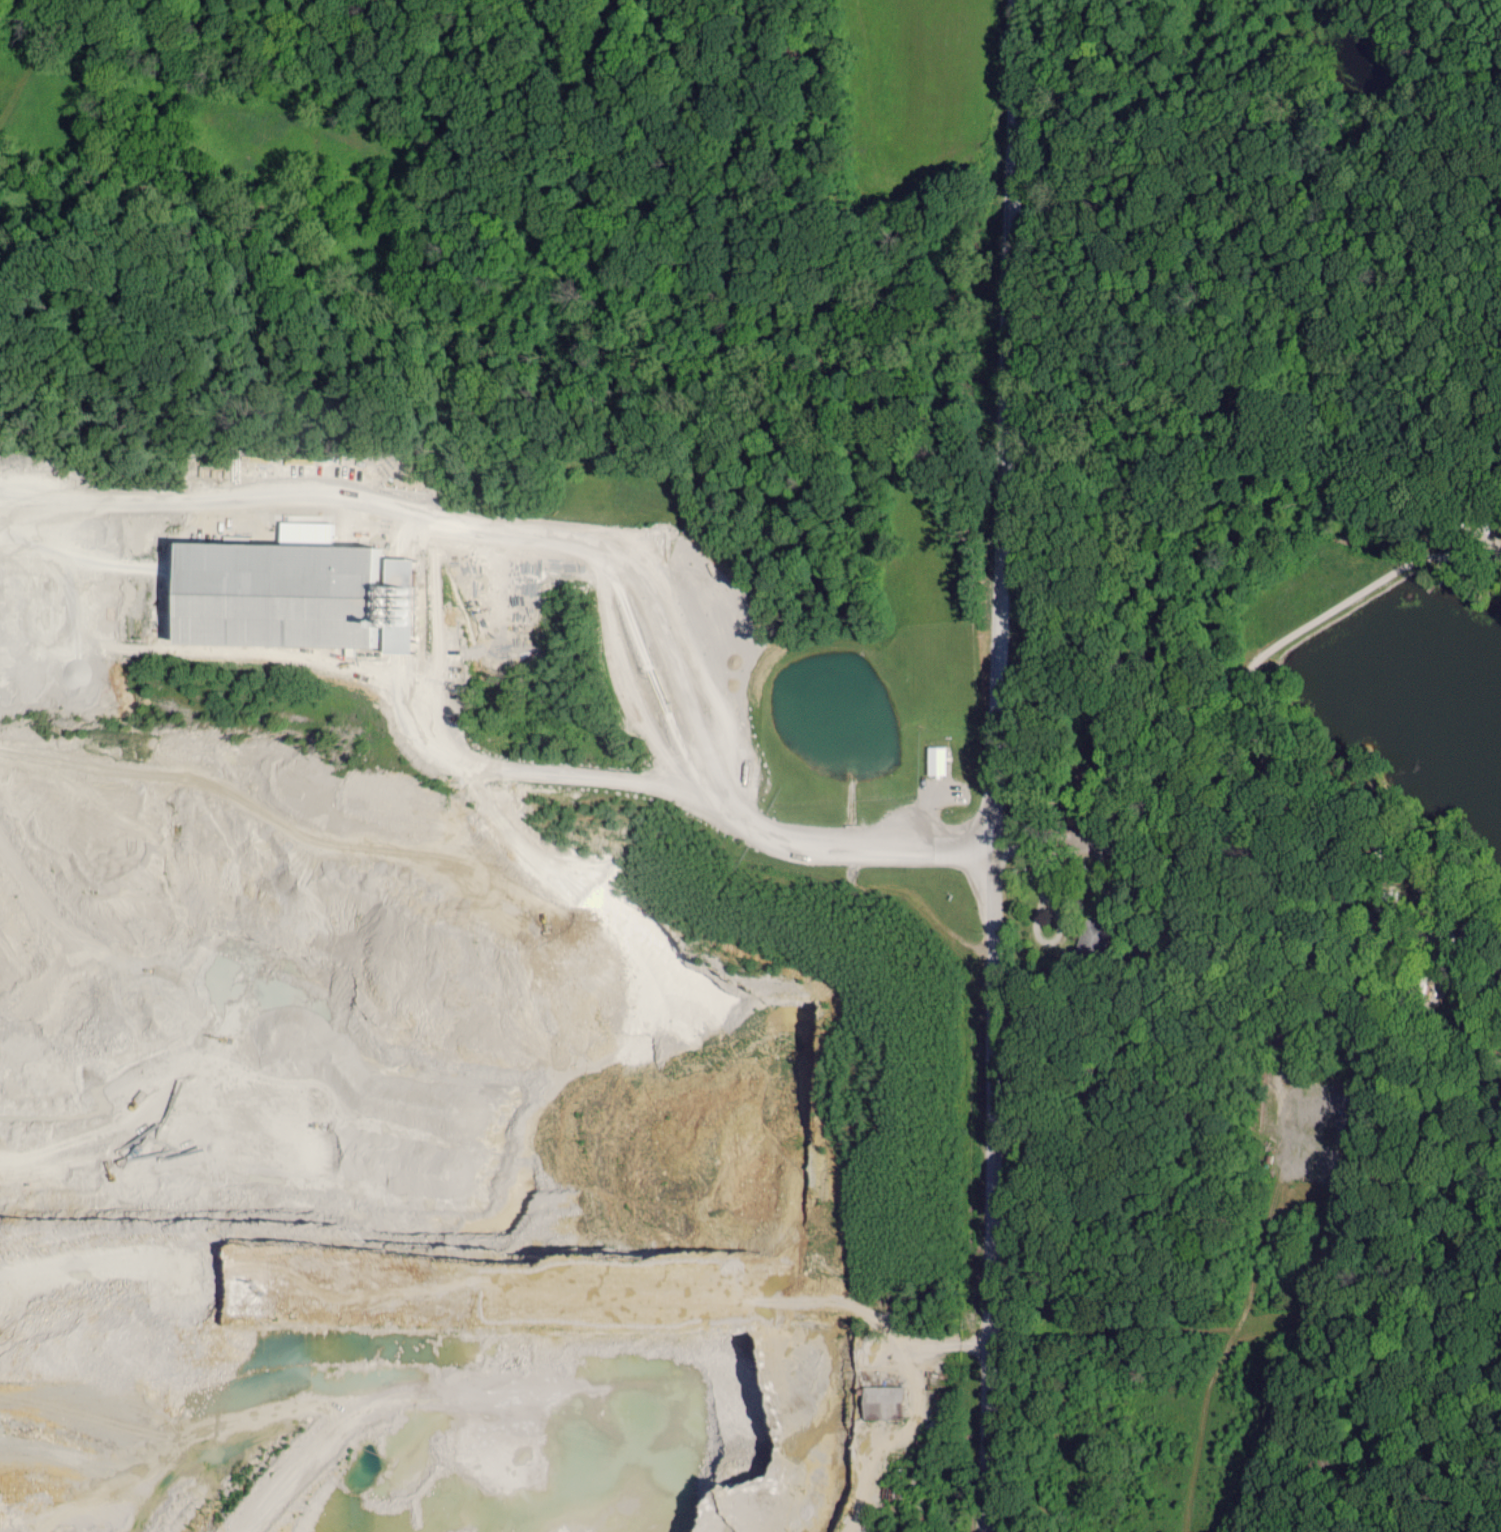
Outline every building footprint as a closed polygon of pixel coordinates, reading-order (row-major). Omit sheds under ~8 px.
[(401,547),(201,542),(200,587),(193,587),(191,643),(400,648),(400,654),(426,654),(427,627),(416,626),(416,612),(402,612),(402,609),(400,608),(401,547)] [(925,774),(943,774),(943,746),(924,746),(925,774)] [(868,1386),(869,1417),(908,1416),(908,1385),(868,1386)]
